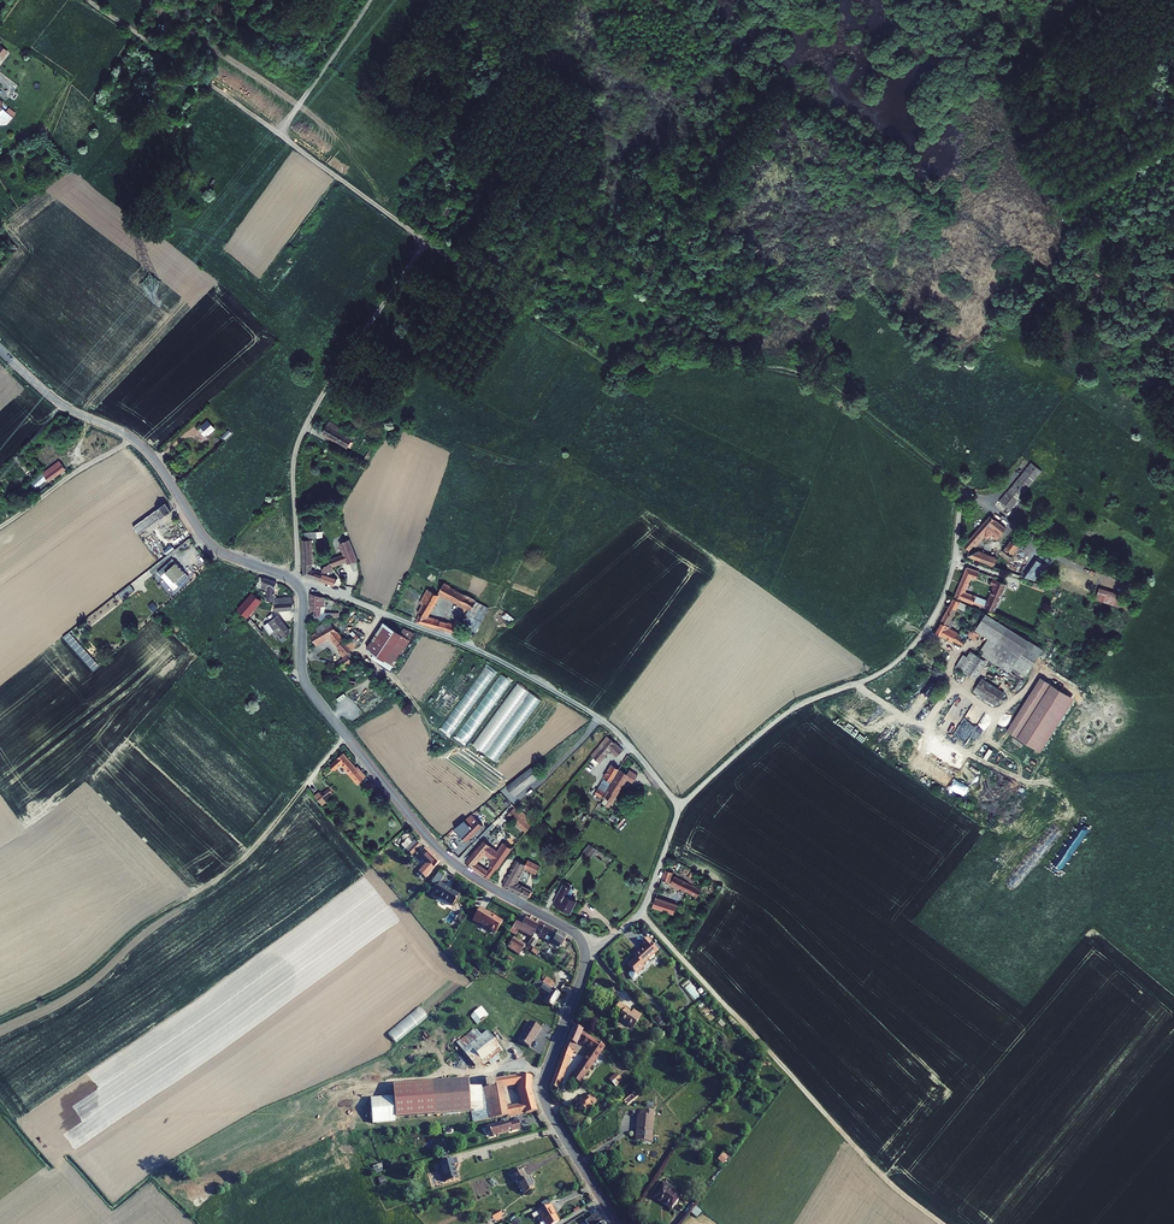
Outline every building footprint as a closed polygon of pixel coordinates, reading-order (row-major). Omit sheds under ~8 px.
[(217,429),(210,421),(204,426),(211,434),(217,429)] [(353,435),(331,422),(326,432),(352,448),(353,445),(352,444),(353,441),(351,439),(353,435)] [(234,434),(230,430),(223,436),(227,440),(234,434)] [(1030,460),(994,504),(1005,513),(1041,470),(1030,460)] [(66,470),(59,462),(44,475),(45,477),(44,478),(45,480),(47,479),(50,482),(66,470)] [(167,502),(141,519),(134,525),(139,532),(161,516),(172,509),(167,502)] [(992,536),(997,539),(1007,528),(993,516),(965,547),(969,551),(974,545),(976,547),(986,536),(989,539),(992,536)] [(149,534),(141,539),(157,564),(159,562),(164,558),(149,534)] [(344,550),(331,553),(334,563),(345,560),(354,557),(348,537),(341,539),(344,550)] [(1005,554),(1012,542),(1009,540),(1002,552),(1005,554)] [(171,544),(164,550),(168,554),(175,548),(171,544)] [(1044,564),(1019,545),(1003,568),(1034,579),(1044,564)] [(970,552),(968,556),(994,566),(998,557),(978,550),(977,554),(970,552)] [(312,570),(312,561),(305,561),(305,576),(322,581),(324,574),(312,570)] [(177,563),(166,571),(175,582),(185,574),(177,563)] [(324,574),(322,581),(336,585),(338,579),(327,575),(332,569),(333,568),(336,573),(338,572),(333,563),(328,565),(329,569),(324,574)] [(968,566),(956,595),(995,610),(1009,581),(1000,577),(996,585),(989,601),(977,596),(977,595),(965,591),(972,576),(992,583),(995,576),(968,566)] [(424,575),(418,572),(415,577),(421,581),(424,575)] [(277,581),(267,577),(266,578),(263,586),(268,589),(269,586),(270,586),(271,601),(272,601),(272,600),(276,600),(276,598),(275,590),(279,582),(277,581)] [(439,592),(427,588),(422,603),(424,604),(420,613),(422,614),(419,620),(418,622),(437,628),(440,627),(456,632),(458,630),(462,621),(469,607),(472,609),(477,599),(445,581),(439,590),(443,592),(442,593),(443,594),(444,593),(459,601),(458,603),(462,605),(452,625),(450,624),(443,622),(443,621),(431,617),(439,592)] [(131,584),(121,591),(126,597),(135,590),(131,584)] [(1098,586),(1094,598),(1133,611),(1137,601),(1123,597),(1124,594),(1098,586)] [(265,599),(256,592),(243,610),(251,617),(265,599)] [(327,597),(312,593),(312,609),(316,610),(315,623),(329,619),(330,615),(326,615),(324,615),(322,614),(322,610),(324,610),(326,611),(327,597)] [(294,596),(277,598),(278,607),(276,607),(276,609),(278,609),(278,610),(295,609),(295,600),(294,596)] [(962,601),(962,600),(955,597),(936,630),(954,640),(955,639),(963,643),(970,635),(974,637),(978,633),(975,630),(980,624),(987,613),(980,608),(974,605),(962,601)] [(489,607),(477,599),(472,609),(469,607),(462,621),(458,630),(462,632),(466,624),(476,629),(489,607)] [(149,607),(155,611),(158,606),(152,602),(149,607)] [(116,603),(109,609),(112,612),(119,607),(116,603)] [(508,611),(504,616),(511,622),(516,617),(508,611)] [(1044,650),(987,613),(980,624),(975,630),(978,633),(988,639),(978,654),(974,651),(965,664),(980,671),(988,660),(1010,674),(1014,668),(1027,676),(1044,650)] [(292,631),(279,615),(264,627),(270,634),(278,628),(285,637),(292,631)] [(317,633),(311,636),(313,640),(316,645),(331,636),(342,648),(340,650),(345,655),(356,646),(352,641),(348,644),(329,621),(315,629),(317,633)] [(403,634),(385,622),(368,648),(379,656),(395,666),(410,644),(401,638),(403,634)] [(94,671),(101,665),(71,631),(64,636),(94,671)] [(354,661),(349,655),(343,661),(347,666),(354,661)] [(347,666),(343,661),(335,667),(340,672),(347,666)] [(454,736),(497,670),(486,663),(443,729),(454,736)] [(980,671),(965,664),(962,669),(976,678),(980,671)] [(501,673),(470,721),(480,727),(511,679),(501,673)] [(1072,696),(1039,675),(1028,693),(1064,710),(1072,696)] [(982,678),(973,691),(995,706),(1004,692),(982,678)] [(517,683),(492,720),(502,727),(496,737),(501,740),(498,745),(503,748),(500,753),(495,750),(492,754),(500,759),(541,699),(517,683)] [(335,696),(340,701),(350,691),(346,686),(335,696)] [(450,690),(439,703),(448,710),(459,697),(450,690)] [(1005,729),(1039,750),(1064,710),(1028,693),(1005,729)] [(981,723),(987,714),(984,712),(978,721),(981,723)] [(622,748),(611,738),(604,747),(602,745),(593,755),(600,761),(611,749),(617,755),(622,748)] [(349,774),(357,784),(366,777),(358,767),(356,768),(344,754),(330,765),(334,770),(342,764),(350,774),(349,774)] [(611,782),(620,769),(613,764),(605,778),(611,782)] [(509,782),(505,785),(513,796),(539,777),(531,766),(509,782)] [(605,798),(602,803),(606,806),(608,803),(610,805),(627,778),(633,782),(638,775),(630,770),(627,774),(621,770),(604,797),(605,798)] [(611,782),(605,778),(598,789),(604,792),(605,793),(611,782)] [(315,795),(323,805),(326,802),(324,799),(333,792),(329,788),(321,794),(319,792),(315,795)] [(604,792),(598,789),(598,788),(593,796),(600,800),(604,792)] [(636,798),(639,800),(644,793),(642,791),(636,798)] [(503,809),(493,797),(483,806),(494,817),(503,809)] [(485,825),(494,817),(483,806),(475,813),(484,824),(485,825)] [(532,819),(517,807),(510,816),(528,831),(533,826),(529,823),(532,819)] [(475,813),(474,812),(456,827),(470,843),(475,838),(472,834),(484,824),(475,813)] [(414,855),(424,846),(420,841),(419,842),(416,839),(408,847),(414,855)] [(487,845),(489,843),(485,840),(466,862),(472,866),(484,874),(488,877),(513,848),(507,844),(499,853),(487,845)] [(599,850),(591,845),(583,854),(591,860),(599,850)] [(442,861),(428,847),(420,855),(424,859),(426,856),(433,863),(429,868),(426,866),(421,871),(427,877),(442,861)] [(526,864),(518,860),(503,885),(528,898),(532,890),(517,883),(525,866),(537,872),(541,866),(528,859),(526,864)] [(667,866),(660,889),(667,892),(675,868),(667,866)] [(677,874),(674,880),(700,894),(703,888),(693,883),(689,881),(677,874)] [(442,881),(434,895),(440,898),(441,896),(455,904),(462,893),(456,890),(456,891),(448,886),(448,885),(442,881)] [(572,888),(563,884),(553,903),(570,911),(576,901),(567,896),(572,888)] [(657,895),(654,903),(675,911),(678,903),(671,900),(657,895)] [(685,905),(678,902),(678,903),(675,911),(682,913),(685,905)] [(488,910),(482,907),(476,918),(498,932),(505,920),(498,915),(497,917),(488,911),(488,910)] [(525,923),(529,916),(525,913),(520,920),(519,920),(514,928),(519,931),(522,927),(524,924),(525,923)] [(540,921),(529,916),(525,923),(524,924),(522,927),(529,932),(528,934),(532,937),(536,931),(542,922),(540,921)] [(547,925),(542,922),(536,931),(541,935),(547,925)] [(568,936),(547,925),(541,935),(542,935),(541,936),(543,937),(544,936),(557,944),(558,942),(563,945),(568,936)] [(523,950),(526,945),(515,938),(511,944),(521,951),(522,949),(523,950)] [(632,971),(636,975),(644,968),(642,965),(648,959),(649,960),(651,960),(654,957),(654,956),(653,954),(657,951),(656,950),(652,946),(649,943),(650,942),(647,938),(640,944),(643,948),(639,952),(638,951),(633,956),(634,958),(627,965),(632,971)] [(529,953),(533,946),(532,945),(532,944),(530,942),(529,942),(527,946),(524,950),(529,953)] [(632,971),(629,974),(629,976),(632,980),(634,980),(637,977),(636,975),(632,971)] [(541,983),(551,990),(555,985),(544,978),(541,983)] [(551,990),(541,983),(537,989),(549,997),(545,1003),(554,1008),(561,996),(551,990)] [(618,1019),(632,1028),(641,1016),(635,1012),(633,1015),(631,1013),(625,1009),(626,1008),(619,1003),(614,1010),(621,1015),(618,1019)] [(419,1007),(390,1033),(397,1042),(427,1016),(419,1007)] [(486,1015),(481,1008),(476,1012),(481,1019),(486,1015)] [(654,1020),(658,1025),(662,1022),(657,1016),(654,1020)] [(532,1022),(520,1042),(531,1049),(543,1029),(532,1022)] [(479,1034),(472,1025),(453,1041),(460,1049),(479,1034)] [(574,1028),(567,1042),(575,1046),(578,1040),(592,1049),(572,1079),(579,1084),(604,1046),(582,1032),(582,1031),(574,1028)] [(484,1029),(479,1034),(460,1049),(476,1070),(501,1050),(484,1029)] [(567,1042),(565,1048),(573,1051),(575,1046),(567,1042)] [(573,1051),(565,1048),(564,1047),(550,1087),(557,1089),(569,1058),(570,1058),(573,1051)] [(616,1073),(609,1080),(615,1087),(623,1081),(616,1073)] [(519,1084),(519,1091),(531,1091),(531,1076),(519,1076),(495,1080),(496,1087),(489,1088),(490,1094),(503,1092),(502,1086),(519,1084)] [(472,1112),(474,1122),(490,1119),(487,1105),(505,1102),(503,1092),(490,1094),(489,1088),(479,1090),(479,1087),(468,1088),(468,1080),(431,1083),(434,1115),(472,1112)] [(434,1115),(431,1083),(392,1085),(393,1097),(394,1102),(395,1118),(434,1115)] [(521,1101),(533,1099),(531,1091),(519,1091),(521,1101)] [(592,1105),(596,1101),(590,1094),(586,1098),(592,1105)] [(577,1102),(586,1111),(592,1105),(586,1098),(584,1095),(577,1102)] [(533,1099),(521,1101),(522,1104),(506,1107),(505,1102),(487,1105),(490,1119),(507,1116),(507,1117),(524,1113),(525,1114),(537,1111),(533,1099)] [(370,1104),(372,1123),(395,1122),(394,1102),(370,1104)] [(637,1130),(636,1141),(651,1142),(653,1117),(638,1115),(637,1121),(639,1121),(639,1130),(637,1130)] [(486,1127),(492,1136),(506,1132),(511,1130),(511,1131),(521,1129),(519,1121),(509,1124),(509,1123),(502,1125),(501,1123),(496,1125),(496,1124),(486,1127)] [(724,1152),(718,1158),(724,1163),(729,1156),(724,1152)] [(439,1163),(445,1183),(457,1179),(453,1165),(457,1164),(455,1158),(439,1163)] [(513,1175),(524,1194),(534,1189),(528,1178),(525,1179),(519,1168),(513,1172),(514,1174),(513,1175)] [(665,1183),(656,1196),(673,1207),(682,1195),(665,1183)] [(550,1205),(545,1208),(544,1207),(531,1215),(533,1219),(539,1216),(542,1220),(543,1220),(545,1223),(555,1223),(558,1222),(553,1214),(555,1213),(550,1205)] [(494,1220),(495,1222),(501,1219),(500,1217),(502,1216),(498,1211),(491,1215),(494,1220)] [(485,1219),(488,1223),(494,1220),(491,1215),(485,1219)]
